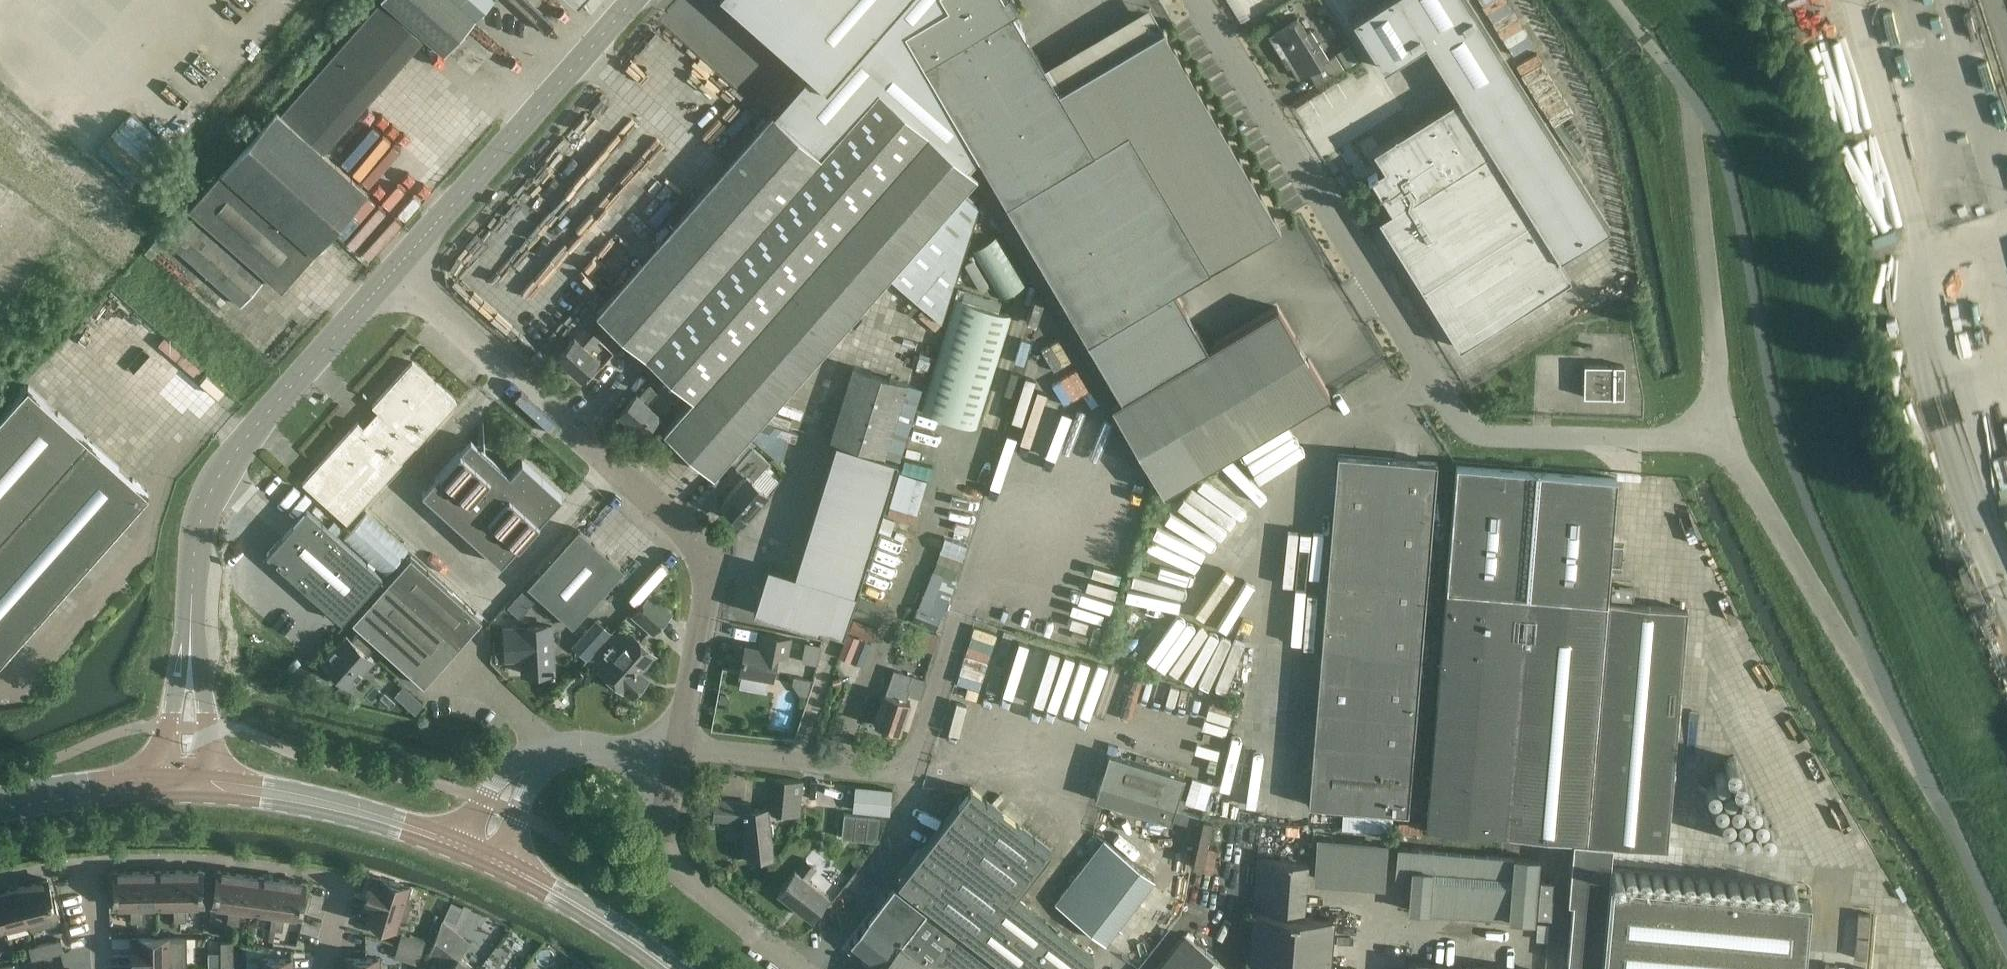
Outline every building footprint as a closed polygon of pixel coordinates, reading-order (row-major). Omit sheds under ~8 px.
[(491,0),(384,0),(444,53),(491,0)] [(596,312),(692,397),(687,403),(666,426),(662,430),(665,432),(668,435),(713,474),(744,440),(748,435),(766,450),(779,462),(787,439),(795,441),(797,434),(761,420),(888,277),(894,282),(941,322),(956,274),(966,243),(977,206),(961,193),(971,182),(977,176),(968,168),(978,158),(969,142),(1057,90),(1044,66),(1005,0),(726,0),(809,73),(784,101),(773,113),(772,112),(602,304),(596,312)] [(1473,10),(1467,0),(1384,0),(1353,19),(1383,68),(1425,42),(1459,96),(1372,150),(1383,168),(1370,176),(1391,210),(1377,219),(1458,348),(1570,279),(1558,259),(1560,257),(1559,256),(1608,226),(1473,10)] [(294,97),(337,136),(374,94),(379,88),(393,73),(422,40),(379,2),(294,97)] [(1306,31),(1297,17),(1268,35),(1277,51),(1280,49),(1297,78),(1307,72),(1316,85),(1343,68),(1334,54),(1327,58),(1310,29),(1306,31)] [(969,142),(978,158),(1120,399),(1110,405),(1162,494),(1329,394),(1276,306),(1207,348),(1173,290),(1279,227),(1162,28),(1057,90),(969,142)] [(1357,61),(1348,45),(1336,52),(1345,68),(1357,61)] [(323,152),(337,136),(294,97),(280,113),(275,109),(220,171),(312,252),(366,190),(323,152)] [(280,289),(312,252),(220,171),(184,213),(188,216),(262,281),(266,277),(280,289)] [(262,281),(188,216),(167,241),(242,306),(263,282),(262,281)] [(997,236),(972,251),(1001,299),(1026,283),(997,236)] [(973,260),(965,265),(980,291),(988,286),(973,260)] [(958,288),(955,298),(960,300),(962,300),(965,290),(958,288)] [(955,298),(920,410),(925,412),(976,428),(1012,316),(998,312),(962,300),(960,300),(955,298)] [(589,351),(608,329),(594,315),(574,337),(573,337),(556,357),(581,380),(599,360),(589,351)] [(538,349),(528,360),(539,369),(549,358),(538,349)] [(416,446),(456,402),(412,362),(371,406),(383,416),(369,432),(357,421),(301,483),(346,524),(402,462),(401,461),(415,446),(416,446)] [(1623,398),(1624,366),(1583,365),(1583,397),(1623,398)] [(897,460),(920,387),(853,366),(830,439),(897,460)] [(648,404),(657,393),(649,385),(638,395),(636,393),(619,413),(642,434),(659,414),(648,404)] [(149,493),(87,438),(86,439),(29,388),(0,421),(0,660),(149,493)] [(682,390),(672,401),(680,409),(690,398),(682,390)] [(509,474),(470,438),(421,492),(500,564),(561,497),(521,461),(509,474)] [(863,571),(897,460),(830,439),(798,544),(796,550),(863,571)] [(745,475),(719,503),(741,522),(767,493),(778,481),(764,469),(769,462),(751,447),(735,467),(745,475)] [(1407,813),(1436,462),(1336,454),(1327,571),(1320,570),(1314,649),(1320,650),(1307,805),(1407,813)] [(1424,829),(1572,842),(1572,846),(1567,903),(1569,903),(1572,903),(1568,944),(1566,964),(1601,967),(1601,968),(1804,968),(1806,944),(1810,901),(1609,883),(1612,849),(1612,845),(1667,850),(1687,609),(1607,602),(1609,566),(1620,567),(1622,536),(1612,535),(1616,492),(1617,479),(1456,465),(1424,829)] [(341,622),(382,576),(306,508),(265,554),(341,622)] [(572,626),(623,569),(578,529),(527,586),(572,626)] [(856,593),(863,571),(796,550),(789,572),(832,585),(856,593)] [(423,686),(482,620),(410,557),(351,622),(360,630),(351,640),(363,651),(372,640),(423,686)] [(760,581),(752,608),(774,615),(819,629),(832,585),(789,572),(768,565),(762,582),(760,581)] [(917,607),(941,617),(957,580),(932,570),(917,607)] [(843,634),(856,593),(832,585),(819,629),(829,632),(830,630),(843,634)] [(652,633),(670,613),(650,595),(632,615),(652,633)] [(879,626),(887,607),(859,596),(852,615),(879,626)] [(911,622),(935,632),(941,619),(916,609),(911,622)] [(878,628),(852,618),(848,631),(873,640),(878,628)] [(596,619),(572,646),(586,659),(610,632),(596,619)] [(554,672),(552,624),(503,627),(505,660),(521,659),(521,674),(554,672)] [(744,645),(739,671),(741,672),(769,677),(772,677),(776,656),(788,657),(791,638),(773,635),(761,632),(759,648),(744,645)] [(630,698),(647,679),(640,672),(655,656),(630,634),(599,670),(630,698)] [(324,660),(321,663),(348,687),(373,659),(363,651),(351,640),(346,635),(324,660)] [(804,643),(800,665),(817,668),(821,645),(804,643)] [(920,699),(926,679),(893,669),(885,692),(884,692),(873,724),(899,733),(910,700),(907,699),(908,695),(920,699)] [(720,693),(718,702),(728,703),(729,698),(726,694),(720,693)] [(1170,822),(1184,776),(1108,753),(1094,799),(1170,822)] [(799,816),(803,781),(775,778),(771,813),(799,816)] [(855,786),(852,811),(890,815),(893,789),(855,785),(855,786)] [(1009,968),(1085,968),(1094,958),(1015,897),(1051,850),(970,787),(897,883),(1009,968)] [(749,808),(750,802),(714,799),(712,819),(743,821),(747,858),(772,856),(766,806),(749,808)] [(843,813),(841,838),(876,842),(879,817),(843,813)] [(1384,888),(1388,844),(1316,838),(1312,882),(1384,888)] [(1104,942),(1154,878),(1103,839),(1053,903),(1104,942)] [(1512,857),(1396,847),(1393,884),(1409,886),(1407,912),(1427,914),(1509,921),(1534,923),(1539,859),(1512,857)] [(857,858),(849,868),(855,873),(862,863),(857,858)] [(1308,863),(1256,858),(1251,910),(1248,944),(1249,944),(1247,968),(1329,968),(1333,917),(1304,915),(1308,863)] [(807,878),(815,867),(805,860),(797,870),(794,868),(776,892),(811,918),(828,895),(807,878)] [(174,921),(180,920),(179,870),(158,871),(158,905),(174,905),(174,921)] [(179,870),(180,920),(186,920),(186,904),(202,904),(202,870),(179,870)] [(233,923),(240,873),(217,870),(213,904),(229,906),(227,922),(233,923)] [(131,921),(137,921),(136,871),(113,872),(114,889),(112,889),(112,906),(130,905),(131,921)] [(143,905),(158,905),(158,871),(136,871),(137,921),(143,921),(143,905)] [(256,910),(261,876),(240,873),(233,923),(239,924),(241,908),(256,910)] [(276,929),(283,879),(261,876),(256,910),(272,912),(270,928),(276,929)] [(379,878),(372,876),(363,907),(369,909),(366,921),(396,930),(400,917),(405,919),(411,898),(406,896),(409,886),(379,877),(379,878)] [(25,885),(37,928),(58,922),(56,914),(58,914),(54,895),(51,896),(47,879),(25,885)] [(283,879),(276,929),(282,930),(284,914),(302,916),(305,900),(302,899),(305,882),(283,879)] [(1550,919),(1553,882),(1539,881),(1536,918),(1550,919)] [(897,883),(894,886),(894,885),(849,943),(881,967),(879,968),(1009,968),(897,883)] [(37,928),(25,885),(0,892),(0,901),(7,927),(29,922),(31,929),(37,928)] [(451,901),(443,917),(455,923),(463,907),(451,901)] [(1858,913),(1856,935),(1868,936),(1870,915),(1858,913)] [(459,956),(469,944),(441,922),(429,952),(449,967),(448,968),(476,968),(459,956)] [(1230,968),(1184,932),(1174,944),(1175,944),(1155,968),(1230,968)] [(418,964),(425,940),(401,933),(394,957),(418,964)] [(185,938),(132,938),(132,968),(185,968),(185,938)] [(45,943),(48,955),(64,951),(61,939),(45,943)] [(220,967),(233,966),(233,942),(220,942),(220,967)] [(32,959),(48,955),(45,943),(29,947),(32,959)] [(379,958),(347,958),(347,968),(379,968),(379,958)] [(292,959),(261,960),(261,968),(292,968),(292,959)]
